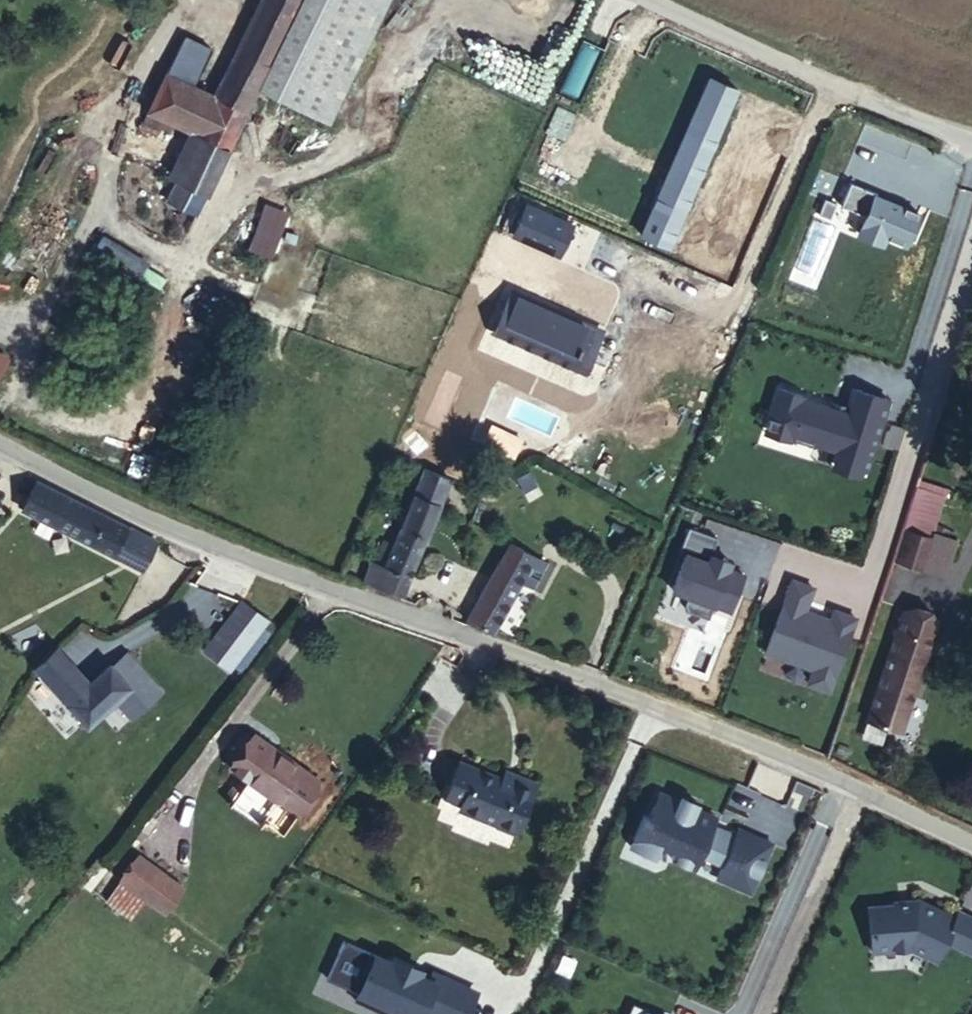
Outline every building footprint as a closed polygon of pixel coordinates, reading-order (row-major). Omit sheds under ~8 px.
[(258,89),(301,0),(260,0),(215,96),(165,73),(147,112),(197,134),(166,200),(196,215),(258,89)] [(388,0),(301,0),(258,89),(328,123),(388,0)] [(641,233),(668,245),(735,87),(710,76),(641,233)] [(247,249),(271,258),(288,210),(264,201),(247,249)] [(497,332),(504,335),(521,296),(514,293),(497,332)] [(569,363),(586,325),(521,296),(504,335),(569,363)] [(569,363),(579,368),(596,330),(586,325),(569,363)] [(834,461),(861,469),(874,428),(879,430),(888,400),(856,390),(849,413),(802,399),(802,396),(778,389),(770,413),(795,421),(790,437),(793,437),(792,440),(812,446),(813,444),(837,451),(834,461)] [(163,545),(36,480),(6,467),(0,476),(0,488),(25,500),(20,510),(148,573),(163,545)] [(438,504),(448,478),(424,468),(413,494),(438,504)] [(403,594),(409,575),(438,504),(413,494),(392,545),(383,542),(375,563),(371,561),(363,581),(403,594)] [(717,536),(688,525),(679,550),(685,552),(671,587),(687,594),(683,603),(686,610),(707,618),(712,604),(729,611),(744,574),(728,568),(708,560),(711,553),(717,536)] [(922,569),(932,538),(906,530),(896,561),(922,569)] [(958,540),(936,533),(924,569),(946,575),(958,540)] [(518,582),(532,556),(509,543),(467,621),(492,632),(518,582)] [(534,591),(548,564),(532,556),(518,582),(534,591)] [(241,602),(203,650),(227,669),(265,621),(241,602)] [(866,720),(898,731),(934,622),(902,612),(866,720)] [(130,685),(108,664),(89,682),(55,646),(34,666),(62,696),(81,714),(90,723),(130,685)] [(129,660),(117,671),(130,685),(145,702),(157,692),(145,679),(129,660)] [(81,714),(62,696),(56,701),(70,716),(69,716),(74,721),(81,714)] [(295,813),(319,781),(253,734),(230,768),(295,813)] [(515,776),(512,784),(459,763),(448,791),(464,798),(460,807),(496,822),(496,824),(515,832),(534,783),(515,776)] [(645,814),(631,845),(655,856),(660,844),(674,850),(671,857),(694,867),(700,853),(723,863),(716,877),(749,891),(771,843),(738,829),(734,836),(712,826),(716,817),(695,808),(697,803),(681,797),(679,801),(660,793),(650,817),(645,814)] [(165,912),(182,888),(138,855),(120,880),(165,912)] [(226,956),(165,912),(120,880),(106,899),(211,977),(226,956)] [(918,899),(909,900),(909,903),(870,907),(874,951),(911,947),(935,960),(945,940),(971,953),(971,917),(958,910),(955,916),(918,899)] [(394,1013),(416,1013),(418,1009),(421,1010),(430,1013),(466,1013),(475,994),(432,975),(430,980),(412,972),(414,967),(394,958),(392,963),(368,952),(360,971),(366,974),(354,1000),(376,1010),(379,1002),(396,1010),(394,1013)] [(646,1012),(647,1009),(632,1002),(627,1013),(652,1013),(646,1012)]
